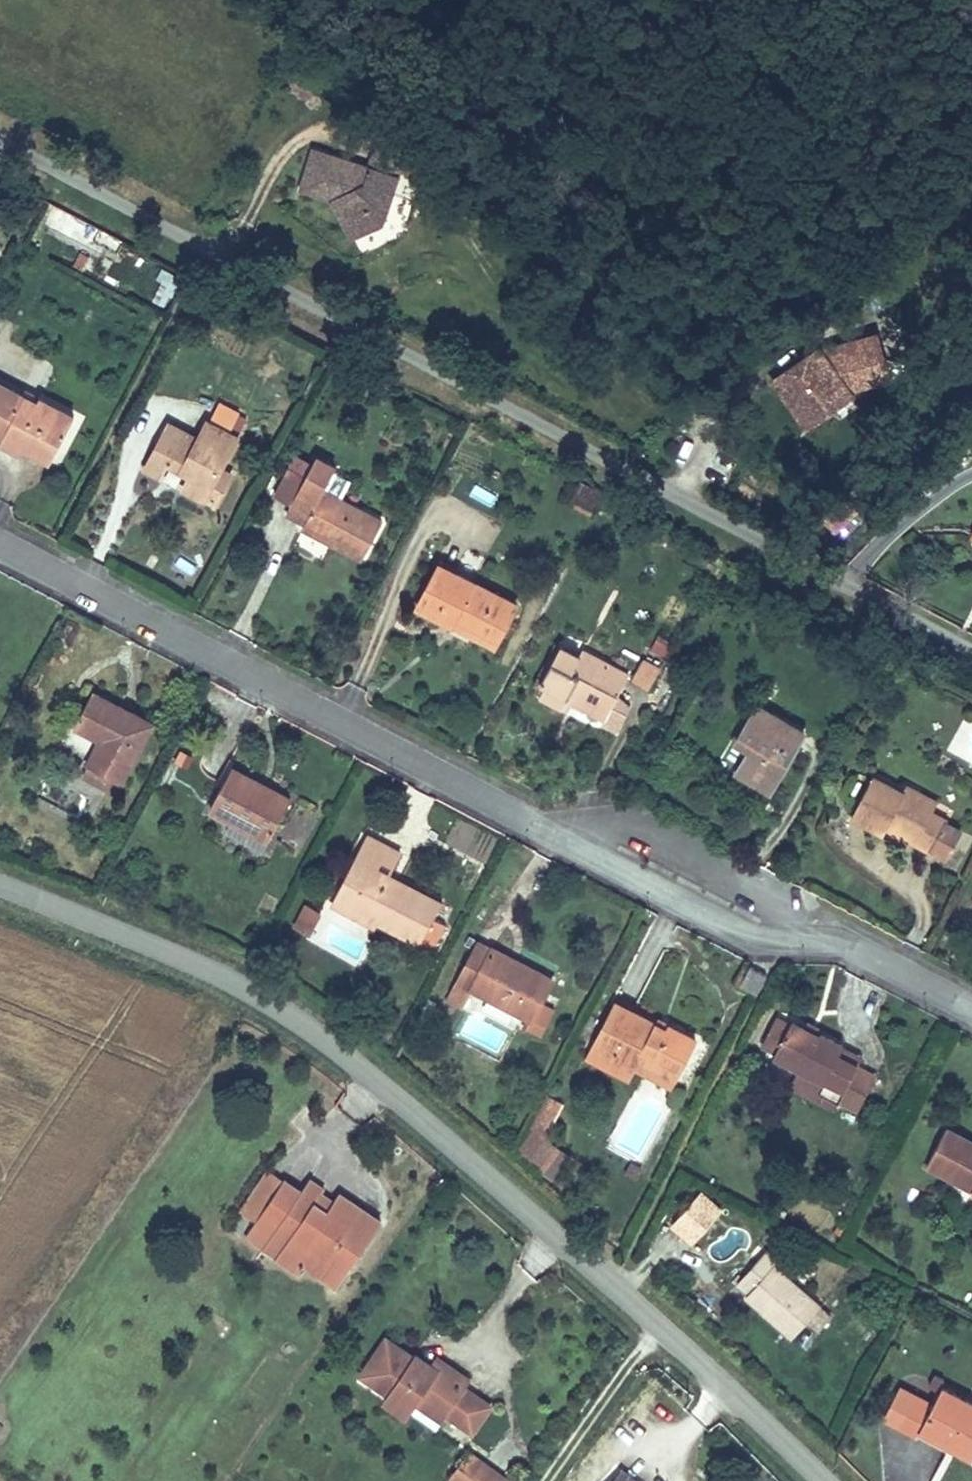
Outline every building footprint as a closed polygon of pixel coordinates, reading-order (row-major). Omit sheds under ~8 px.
[(426,161),(377,146),(369,172),(314,155),(301,193),(332,203),(351,241),(382,225),(399,174),(420,181),(426,161)] [(97,220),(55,198),(45,218),(86,240),(97,220)] [(168,306),(180,276),(164,270),(152,300),(168,306)] [(809,350),(782,369),(789,380),(789,393),(800,408),(815,411),(830,400),(826,395),(844,383),(888,370),(877,331),(809,350)] [(789,393),(789,380),(782,369),(776,373),(789,393)] [(848,389),(890,376),(888,370),(844,383),(826,395),(830,400),(848,389)] [(55,455),(78,411),(48,396),(45,401),(0,379),(0,429),(55,455)] [(227,406),(219,423),(234,430),(242,413),(227,406)] [(807,418),(815,411),(800,408),(807,418)] [(189,487),(224,504),(237,476),(224,470),(241,434),(234,430),(219,423),(210,419),(203,434),(172,420),(158,451),(178,460),(197,469),(189,487)] [(178,460),(158,451),(150,467),(170,477),(178,460)] [(365,556),(386,516),(331,486),(343,464),(325,454),(313,476),(295,509),(310,518),(307,524),(365,556)] [(295,509),(313,476),(298,467),(279,501),(295,509)] [(579,480),(566,505),(591,518),(604,494),(579,480)] [(470,496),(490,507),(497,494),(476,484),(470,496)] [(515,604),(440,563),(418,603),(449,620),(454,612),(498,636),(515,604)] [(498,636),(454,612),(449,620),(494,645),(498,636)] [(611,711),(633,666),(591,644),(588,649),(566,639),(549,674),(553,676),(544,692),(577,708),(583,697),(611,711)] [(646,650),(635,672),(654,681),(664,659),(646,650)] [(160,717),(95,685),(79,717),(108,731),(99,750),(96,756),(132,774),(160,717)] [(774,786),(804,729),(758,704),(741,737),(748,741),(735,766),(774,786)] [(108,731),(79,717),(70,736),(99,750),(108,731)] [(132,774),(96,756),(89,770),(125,788),(132,774)] [(266,850),(295,791),(235,760),(214,802),(235,813),(226,830),(266,850)] [(902,791),(868,774),(848,813),(881,829),(885,822),(935,847),(949,818),(935,811),(943,796),(908,779),(902,791)] [(389,872),(371,863),(382,842),(362,832),(325,903),(344,913),(351,899),(379,914),(434,942),(443,924),(431,918),(440,899),(389,872)] [(382,842),(371,863),(389,872),(400,851),(382,842)] [(379,914),(351,899),(344,913),(373,927),(379,914)] [(307,942),(323,914),(301,902),(285,930),(307,942)] [(475,994),(534,1020),(552,978),(497,954),(496,956),(470,945),(451,989),(473,999),(475,994)] [(757,996),(768,975),(750,966),(739,987),(757,996)] [(672,1026),(618,999),(596,1044),(630,1061),(637,1047),(682,1070),(700,1034),(674,1021),(672,1026)] [(779,1053),(792,1026),(771,1015),(758,1043),(779,1053)] [(811,1079),(832,1090),(827,1101),(852,1114),(870,1077),(833,1059),(841,1043),(795,1020),(792,1026),(779,1053),(775,1062),(811,1079)] [(878,1061),(841,1043),(833,1059),(870,1077),(878,1061)] [(682,1070),(637,1047),(630,1061),(676,1083),(682,1070)] [(827,1101),(832,1090),(811,1079),(805,1091),(827,1101)] [(514,1158),(558,1179),(570,1154),(545,1141),(563,1105),(545,1095),(514,1158)] [(943,1125),(925,1160),(971,1184),(971,1140),(943,1125)] [(252,1215),(278,1174),(258,1163),(233,1204),(252,1215)] [(242,1230),(277,1252),(300,1266),(348,1193),(340,1188),(337,1191),(327,1207),(312,1198),(322,1181),(310,1171),(297,1187),(278,1174),(252,1215),(242,1230)] [(327,1207),(337,1191),(322,1181),(312,1198),(327,1207)] [(335,1288),(380,1214),(348,1193),(300,1266),(333,1288),(335,1288)] [(695,1244),(721,1211),(698,1193),(672,1226),(695,1244)] [(746,1289),(742,1293),(787,1335),(803,1317),(815,1328),(826,1315),(815,1304),(817,1302),(772,1261),(776,1256),(765,1246),(735,1279),(746,1289)] [(289,1282),(300,1266),(277,1252),(259,1280),(281,1294),(289,1282)] [(333,1288),(300,1266),(289,1282),(322,1303),(333,1288)] [(389,1331),(363,1367),(390,1386),(385,1392),(409,1409),(418,1397),(427,1385),(451,1402),(447,1407),(473,1425),(492,1400),(467,1381),(472,1374),(446,1356),(440,1364),(432,1358),(417,1348),(415,1350),(389,1331)] [(440,1364),(446,1356),(438,1350),(432,1358),(440,1364)] [(971,1453),(971,1401),(934,1382),(924,1402),(903,1391),(885,1428),(914,1442),(921,1428),(971,1453)] [(427,1385),(418,1397),(442,1414),(447,1407),(451,1402),(427,1385)] [(463,1480),(466,1480),(485,1455),(473,1447),(453,1474),(463,1480)] [(466,1480),(521,1480),(485,1455),(466,1480)] [(633,1471),(616,1457),(606,1471),(618,1480),(625,1480),(633,1471)] [(606,1471),(597,1480),(618,1480),(606,1471)] [(633,1471),(625,1480),(645,1480),(633,1471)]
